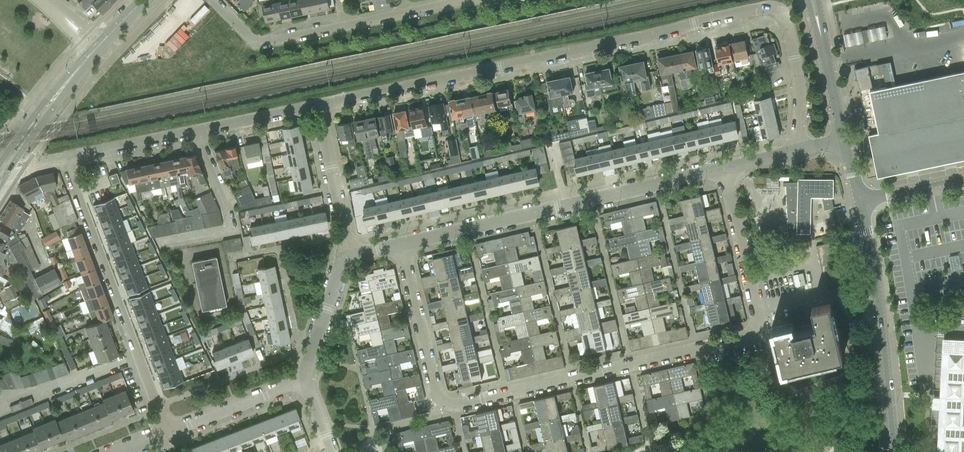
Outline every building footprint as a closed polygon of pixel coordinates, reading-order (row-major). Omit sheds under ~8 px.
[(85,10),(78,3),(75,0),(69,0),(67,2),(82,13),(85,10)] [(78,3),(85,10),(93,3),(102,13),(111,4),(107,0),(81,0),(78,3)] [(241,4),(240,6),(244,10),(254,1),(254,0),(245,0),(241,4)] [(257,2),(260,16),(265,15),(266,19),(267,21),(279,19),(275,0),(269,0),(270,4),(268,5),(267,0),(266,0),(257,2)] [(279,19),(292,16),(288,0),(282,2),(282,0),(275,0),(279,19)] [(288,0),(292,16),(304,13),(301,0),(291,0),(288,0)] [(304,13),(317,11),(315,0),(301,0),(304,13)] [(317,11),(330,8),(328,0),(315,0),(317,11)] [(373,0),(375,10),(391,7),(389,1),(393,0),(372,0),(373,0)] [(763,36),(752,39),(762,68),(763,74),(774,70),(774,69),(779,67),(777,62),(776,62),(774,54),(776,53),(773,43),(770,44),(769,39),(767,36),(763,36)] [(745,40),(732,43),(734,53),(735,59),(734,60),(736,67),(750,64),(750,67),(756,66),(756,63),(754,54),(748,55),(745,40)] [(714,65),(716,74),(716,76),(728,73),(726,62),(733,61),(730,44),(728,44),(727,43),(724,44),(723,45),(721,45),(721,46),(716,47),(719,64),(714,65)] [(708,48),(697,50),(700,64),(698,64),(700,74),(700,79),(708,77),(707,72),(713,71),(712,65),(710,58),(708,48)] [(693,51),(681,53),(688,87),(694,86),(690,68),(696,67),(693,51)] [(681,53),(668,56),(671,72),(673,71),(679,70),(682,89),(688,87),(681,53)] [(668,56),(658,58),(660,68),(661,74),(662,79),(667,78),(672,102),(671,102),(673,112),(674,112),(679,111),(671,72),(668,56)] [(644,61),(631,64),(634,80),(640,79),(642,90),(651,88),(648,72),(646,73),(644,61)] [(863,67),(855,69),(859,89),(870,87),(872,86),(870,76),(892,71),(890,62),(863,67)] [(631,64),(620,66),(622,76),(626,97),(631,96),(636,95),(633,80),(634,80),(631,64)] [(599,70),(597,71),(601,86),(602,94),(616,91),(614,78),(611,78),(609,68),(605,69),(605,67),(599,68),(599,69),(599,70)] [(587,83),(585,84),(586,89),(587,94),(588,97),(596,95),(594,88),(594,87),(601,86),(597,71),(585,73),(587,83)] [(877,174),(889,171),(890,174),(963,159),(963,71),(870,90),(870,87),(859,89),(877,174)] [(570,77),(559,79),(564,106),(565,109),(571,107),(572,107),(573,107),(574,106),(574,105),(575,105),(575,104),(575,103),(575,102),(574,101),(574,100),(573,100),(572,100),(571,99),(570,100),(569,100),(568,94),(573,92),(572,86),(570,77)] [(564,106),(559,79),(547,81),(549,91),(547,94),(551,111),(554,113),(565,111),(564,106)] [(496,92),(498,102),(499,106),(507,104),(508,111),(513,110),(511,99),(509,89),(503,90),(498,91),(496,92)] [(487,94),(482,95),(488,122),(493,121),(491,110),(497,109),(493,92),(492,93),(490,92),(488,92),(487,94)] [(524,96),(517,97),(520,113),(517,114),(519,124),(525,122),(526,122),(524,113),(536,110),(532,94),(531,94),(530,92),(526,93),(525,95),(524,95),(524,96)] [(472,97),(471,97),(475,114),(474,114),(476,121),(481,120),(482,124),(488,122),(482,95),(477,96),(476,95),(473,96),(472,97)] [(714,96),(704,98),(705,105),(716,103),(714,96)] [(466,98),(461,99),(467,127),(476,125),(476,121),(474,114),(475,114),(471,97),(470,97),(469,97),(466,97),(466,98)] [(754,100),(757,113),(763,111),(764,113),(774,110),(771,98),(762,100),(761,98),(754,100)] [(467,127),(461,99),(456,100),(455,100),(452,100),(451,101),(450,102),(453,118),(459,117),(461,128),(467,127)] [(433,131),(447,128),(442,101),(428,104),(433,131)] [(671,102),(664,103),(666,114),(673,112),(671,102)] [(664,103),(652,105),(655,117),(666,114),(664,103)] [(624,106),(618,108),(622,124),(628,123),(624,106)] [(410,110),(409,110),(411,120),(413,128),(420,126),(422,137),(430,135),(433,135),(431,126),(428,127),(426,117),(424,107),(416,109),(414,108),(412,109),(410,110)] [(757,113),(760,125),(766,124),(767,125),(777,123),(774,110),(764,113),(763,111),(757,113)] [(399,112),(394,113),(396,127),(398,137),(399,142),(397,142),(401,158),(407,157),(406,150),(407,150),(403,129),(409,128),(408,121),(406,111),(404,111),(403,111),(400,111),(399,112)] [(378,117),(380,126),(383,141),(388,140),(386,131),(394,130),(391,114),(378,117)] [(376,117),(366,119),(372,148),(377,147),(375,137),(380,135),(376,117)] [(590,132),(588,121),(587,117),(576,119),(579,130),(570,132),(571,137),(590,132)] [(366,119),(354,121),(356,131),(358,140),(362,139),(364,148),(366,148),(366,150),(368,159),(369,159),(374,158),(372,148),(366,119)] [(594,119),(588,121),(590,132),(597,130),(594,119)] [(735,120),(723,123),(725,131),(723,131),(725,140),(738,138),(735,128),(737,128),(735,120)] [(351,122),(338,125),(341,140),(349,139),(350,143),(355,142),(351,122)] [(723,123),(710,126),(712,134),(710,134),(712,143),(725,140),(723,131),(725,131),(723,123)] [(766,124),(760,125),(763,138),(769,136),(770,138),(780,136),(777,123),(767,125),(766,124)] [(710,126),(699,129),(700,136),(699,137),(701,146),(712,143),(710,134),(712,134),(710,126)] [(282,128),(284,140),(292,139),(292,141),(301,139),(299,127),(290,129),(289,127),(282,128)] [(549,131),(551,141),(571,137),(570,133),(556,136),(555,129),(549,131)] [(699,129),(686,132),(688,139),(686,140),(688,149),(701,146),(699,137),(700,136),(699,129)] [(686,132),(674,135),(676,142),(674,143),(676,152),(688,149),(686,140),(688,139),(686,132)] [(674,135),(662,138),(663,145),(662,146),(664,155),(676,152),(674,143),(676,142),(674,135)] [(456,138),(447,140),(450,155),(459,154),(456,138)] [(529,139),(520,140),(522,149),(530,147),(534,146),(533,139),(533,138),(529,139)] [(662,138),(649,141),(651,148),(649,148),(652,158),(664,155),(662,146),(663,145),(662,138)] [(284,140),(287,153),(295,152),(295,154),(304,152),(301,139),(292,141),(292,139),(284,140)] [(505,141),(507,152),(521,148),(520,144),(512,146),(510,140),(505,141)] [(559,143),(560,149),(572,146),(570,140),(559,143)] [(649,141),(637,144),(639,151),(637,151),(639,161),(652,158),(649,148),(651,148),(649,141)] [(245,155),(247,162),(260,159),(259,153),(260,153),(258,142),(245,145),(247,154),(245,155)] [(610,144),(599,147),(599,148),(602,160),(600,160),(602,169),(615,166),(613,157),(615,157),(613,149),(612,150),(610,144)] [(637,144),(625,147),(627,154),(625,154),(627,164),(639,161),(637,151),(639,151),(637,144)] [(479,158),(478,145),(469,146),(471,159),(479,158)] [(234,146),(224,148),(230,173),(231,173),(234,172),(233,168),(238,167),(234,146)] [(534,148),(532,149),(534,157),(545,155),(543,146),(534,148)] [(560,149),(562,155),(573,152),(572,146),(560,149)] [(625,147),(613,149),(615,157),(613,157),(615,166),(627,164),(625,154),(627,154),(625,147)] [(230,173),(224,148),(216,150),(215,153),(228,183),(234,181),(231,173),(230,173)] [(599,148),(586,151),(587,155),(588,155),(590,162),(588,163),(590,172),(602,169),(600,160),(602,160),(599,148)] [(530,149),(519,151),(520,157),(531,155),(530,149)] [(519,151),(508,154),(510,160),(520,157),(519,151)] [(287,153),(290,165),(297,164),(298,166),(307,164),(304,152),(295,154),(295,152),(287,153)] [(573,152),(562,155),(563,161),(575,158),(573,152)] [(191,155),(184,157),(188,175),(195,173),(199,183),(205,180),(195,157),(191,155)] [(505,155),(494,157),(496,163),(506,160),(505,155)] [(545,155),(534,157),(536,166),(547,163),(545,155)] [(577,165),(568,167),(570,177),(590,172),(588,163),(590,162),(588,155),(587,155),(575,158),(577,165)] [(393,156),(386,158),(388,165),(395,164),(393,156)] [(184,157),(174,159),(180,183),(181,188),(185,187),(184,183),(183,176),(188,175),(184,157)] [(494,157),(484,160),(485,165),(496,163),(494,157)] [(575,158),(563,161),(565,168),(568,167),(577,165),(575,158)] [(174,159),(164,161),(168,176),(170,186),(175,184),(178,199),(183,197),(181,188),(180,183),(174,159)] [(164,161),(155,163),(160,188),(163,199),(167,198),(164,187),(165,187),(170,186),(164,161)] [(480,161),(470,163),(471,169),(481,166),(480,161)] [(155,163),(145,165),(151,190),(160,188),(155,163)] [(470,163),(459,165),(461,171),(471,169),(470,163)] [(547,163),(536,166),(536,168),(538,174),(549,172),(547,163)] [(290,165),(292,178),(300,177),(300,179),(309,177),(307,164),(298,166),(297,164),(290,165)] [(145,165),(135,167),(141,192),(151,190),(145,165)] [(455,166),(445,169),(446,175),(457,172),(455,166)] [(141,192),(135,167),(126,169),(126,170),(119,171),(126,184),(134,182),(138,200),(143,199),(141,192)] [(536,168),(523,171),(525,178),(523,179),(525,188),(538,185),(536,175),(538,175),(538,174),(536,168)] [(445,169),(435,171),(436,177),(446,175),(445,169)] [(523,171),(511,173),(513,181),(511,181),(513,191),(525,188),(523,179),(525,178),(523,171)] [(431,172),(421,175),(422,180),(432,178),(431,172)] [(53,173),(35,177),(42,191),(44,195),(47,202),(51,201),(57,198),(59,204),(53,206),(52,207),(54,212),(47,215),(54,230),(70,223),(74,221),(77,220),(74,211),(68,197),(64,186),(62,187),(65,195),(57,198),(55,192),(54,189),(56,188),(53,175),(53,173)] [(109,175),(108,176),(112,184),(119,182),(119,181),(116,173),(109,175)] [(511,173),(499,176),(501,184),(499,184),(501,193),(513,191),(511,181),(513,181),(511,173)] [(421,175),(410,177),(412,183),(422,180),(421,175)] [(349,180),(351,188),(368,185),(367,176),(349,180)] [(499,176),(487,179),(488,187),(487,187),(489,196),(501,193),(499,184),(501,184),(499,176)] [(35,177),(19,185),(24,194),(28,203),(29,203),(32,201),(35,200),(44,195),(42,191),(35,177)] [(300,177),(292,178),(295,191),(301,189),(302,191),(312,189),(309,177),(300,179),(300,177)] [(406,178),(396,180),(398,186),(408,184),(406,178)] [(766,178),(766,189),(779,189),(779,178),(766,178)] [(824,210),(825,209),(834,208),(832,197),(833,197),(834,179),(798,178),(798,182),(783,182),(783,186),(786,186),(788,240),(808,239),(808,233),(810,233),(811,197),(822,197),(824,210)] [(242,192),(234,195),(238,205),(239,208),(257,205),(254,199),(248,185),(246,179),(237,183),(240,189),(242,192)] [(487,179),(474,182),(476,190),(474,190),(477,199),(489,196),(487,187),(488,187),(487,179)] [(396,180),(386,183),(387,189),(398,186),(396,180)] [(474,182),(462,185),(464,192),(462,193),(464,202),(477,199),(474,190),(476,190),(474,182)] [(382,184),(372,186),(373,192),(383,190),(382,184)] [(462,185),(450,188),(451,195),(450,196),(452,205),(464,202),(462,193),(464,192),(462,185)] [(264,197),(254,199),(257,205),(271,203),(270,196),(269,196),(267,186),(262,186),(264,197)] [(361,189),(362,194),(363,194),(373,192),(372,186),(361,189)] [(450,188),(437,191),(439,198),(437,199),(439,208),(452,205),(450,196),(451,195),(450,188)] [(210,192),(199,197),(202,202),(213,197),(210,191),(210,192)] [(437,191),(425,194),(427,201),(425,202),(427,211),(439,208),(437,199),(439,198),(437,191)] [(425,194),(413,197),(415,204),(413,204),(415,214),(427,211),(425,202),(427,201),(425,194)] [(700,195),(690,197),(695,219),(721,213),(719,207),(704,211),(700,195)] [(114,197),(93,205),(93,206),(94,206),(98,217),(118,209),(113,198),(114,198),(114,197)] [(183,197),(178,199),(186,217),(183,217),(186,231),(193,230),(190,216),(191,215),(189,210),(183,197)] [(199,197),(194,199),(198,207),(201,214),(204,213),(206,212),(205,209),(202,202),(199,197)] [(202,202),(205,209),(216,204),(213,197),(202,202)] [(413,197),(401,199),(403,207),(401,207),(403,217),(415,214),(413,204),(415,204),(413,197)] [(668,219),(670,225),(695,219),(690,197),(680,200),(684,215),(668,219)] [(401,199),(388,202),(390,210),(388,210),(390,220),(403,217),(401,207),(403,207),(401,199)] [(10,200),(4,210),(25,223),(29,215),(22,211),(23,209),(18,206),(10,200)] [(656,201),(629,207),(635,232),(647,230),(643,216),(654,213),(655,216),(659,215),(656,201)] [(388,202),(377,205),(378,213),(376,213),(379,222),(390,220),(388,210),(390,210),(388,202)] [(206,212),(211,212),(218,210),(216,204),(205,209),(206,212)] [(378,213),(377,205),(364,208),(365,215),(363,215),(366,225),(379,222),(376,213),(378,213)] [(198,207),(189,210),(191,215),(197,214),(201,214),(198,207)] [(621,221),(624,235),(635,232),(629,207),(603,213),(606,227),(611,226),(610,223),(621,221)] [(118,209),(98,217),(102,228),(122,221),(118,209)] [(12,228),(15,233),(16,233),(25,223),(4,210),(0,216),(0,220),(12,228)] [(218,210),(211,212),(214,225),(221,224),(218,210)] [(325,211),(312,214),(314,221),(312,222),(314,231),(326,229),(324,219),(326,219),(325,211)] [(168,212),(159,214),(163,223),(170,222),(168,212)] [(211,212),(206,212),(204,213),(207,227),(214,225),(211,212)] [(204,213),(201,214),(197,214),(200,228),(207,227),(204,213)] [(695,219),(700,239),(710,237),(707,222),(722,218),(721,213),(695,219)] [(197,214),(191,215),(190,216),(193,230),(200,228),(197,214)] [(285,214),(274,217),(275,221),(276,229),(274,229),(276,239),(289,236),(287,227),(289,226),(287,219),(286,219),(285,214)] [(312,214),(300,216),(301,224),(299,224),(301,234),(314,231),(312,222),(314,221),(312,214)] [(300,216),(287,219),(289,226),(287,227),(289,236),(301,234),(299,224),(301,224),(300,216)] [(183,217),(176,218),(179,232),(186,231),(183,217)] [(175,221),(170,222),(172,234),(179,232),(176,218),(175,219),(175,221)] [(687,227),(690,241),(700,239),(695,219),(670,225),(671,230),(687,227)] [(14,258),(14,257),(27,285),(34,299),(42,295),(41,293),(34,278),(30,270),(20,252),(25,248),(20,240),(16,233),(15,233),(12,228),(0,220),(0,237),(7,242),(14,258)] [(122,221),(102,228),(106,239),(126,232),(122,221)] [(275,221),(262,224),(264,231),(262,232),(264,241),(276,239),(274,229),(276,229),(275,221)] [(163,223),(165,235),(172,234),(170,222),(163,223)] [(163,223),(158,224),(156,225),(159,236),(165,235),(163,223)] [(264,231),(262,224),(250,227),(251,233),(249,233),(251,244),(264,241),(262,232),(264,231)] [(156,225),(146,227),(152,238),(159,236),(156,225)] [(577,225),(567,227),(572,248),(582,246),(597,242),(596,236),(581,240),(577,225)] [(662,226),(647,230),(635,232),(641,257),(652,255),(649,241),(660,238),(660,241),(665,240),(662,226)] [(66,230),(62,232),(64,238),(67,238),(71,249),(85,244),(80,232),(78,233),(76,227),(66,230)] [(552,253),(562,251),(572,248),(567,227),(557,229),(560,244),(545,248),(546,254),(552,253)] [(55,231),(41,238),(45,246),(46,247),(60,239),(55,231)] [(529,231),(502,237),(508,262),(518,260),(515,246),(526,243),(528,251),(537,249),(534,236),(530,237),(529,231)] [(126,232),(106,239),(111,250),(130,243),(126,232)] [(627,246),(630,260),(637,258),(641,257),(635,232),(624,235),(608,238),(612,252),(617,251),(616,248),(627,246)] [(700,239),(705,260),(715,257),(711,243),(727,239),(726,233),(710,237),(700,239)] [(26,236),(20,240),(25,248),(30,245),(26,236)] [(14,258),(7,242),(0,237),(0,251),(1,252),(0,255),(0,256),(3,257),(9,260),(8,260),(12,262),(14,258)] [(239,237),(234,238),(236,250),(242,248),(239,237)] [(478,258),(481,269),(486,268),(482,254),(493,251),(496,265),(508,262),(502,237),(475,244),(478,258)] [(234,238),(228,239),(230,251),(236,250),(234,238)] [(230,251),(228,239),(222,240),(225,252),(230,251)] [(692,248),(695,262),(705,260),(700,239),(690,241),(674,245),(676,251),(692,248)] [(130,243),(111,250),(115,261),(135,254),(130,243)] [(829,243),(816,246),(817,253),(831,250),(829,243)] [(69,263),(75,261),(89,256),(85,244),(71,249),(74,256),(68,259),(69,263)] [(572,248),(577,269),(587,266),(602,263),(601,257),(585,261),(582,246),(572,248)] [(551,275),(567,271),(577,269),(572,248),(562,251),(565,265),(550,269),(551,275)] [(832,256),(831,250),(817,253),(819,259),(832,256)] [(637,258),(643,283),(655,280),(651,266),(662,264),(663,267),(667,266),(664,252),(652,255),(641,257),(637,258)] [(135,254),(115,261),(119,273),(139,265),(135,254)] [(453,254),(443,256),(448,277),(474,271),(472,266),(457,269),(453,254)] [(705,260),(710,280),(720,278),(716,263),(732,260),(731,254),(715,257),(705,260)] [(508,262),(514,287),(517,286),(525,285),(521,271),(532,268),(535,282),(544,280),(539,255),(518,260),(508,262)] [(89,256),(75,261),(80,273),(80,274),(94,269),(94,267),(89,256)] [(191,261),(202,310),(226,305),(216,256),(191,261)] [(421,278),(422,283),(448,277),(443,256),(433,258),(437,274),(421,278)] [(834,262),(832,256),(819,259),(820,265),(834,262)] [(958,256),(948,258),(951,271),(961,269),(958,256)] [(629,272),(632,285),(643,283),(637,258),(630,260),(611,264),(614,278),(619,277),(618,274),(629,272)] [(696,268),(700,283),(710,280),(705,260),(695,262),(685,264),(680,266),(679,266),(681,272),(696,268)] [(499,276),(502,290),(514,287),(508,262),(496,265),(486,268),(481,269),(484,283),(489,282),(488,279),(499,276)] [(835,269),(834,262),(820,265),(822,272),(835,269)] [(139,265),(119,273),(123,284),(143,276),(139,265)] [(577,269),(581,290),(592,287),(607,284),(606,278),(590,281),(587,266),(577,269)] [(258,269),(260,282),(267,280),(267,282),(277,280),(274,267),(265,269),(265,267),(258,269)] [(54,268),(34,278),(41,293),(61,283),(54,268)] [(366,279),(359,281),(361,291),(371,289),(371,293),(374,305),(386,303),(382,289),(394,286),(394,289),(399,288),(396,274),(394,268),(384,270),(383,268),(373,270),(374,273),(365,275),(366,279)] [(84,282),(78,285),(79,289),(80,289),(99,282),(94,270),(94,269),(80,274),(81,275),(84,282)] [(560,295),(571,292),(581,290),(577,269),(567,271),(570,286),(555,290),(556,296),(560,295)] [(837,276),(835,269),(822,272),(824,279),(837,276)] [(65,271),(59,273),(62,280),(67,277),(65,271)] [(448,277),(453,298),(463,295),(459,281),(475,277),(474,271),(448,277)] [(710,280),(715,301),(724,299),(721,284),(726,283),(737,280),(735,274),(734,274),(728,276),(720,278),(710,280)] [(143,276),(123,284),(127,295),(127,296),(148,288),(148,287),(147,287),(143,276)] [(838,282),(837,276),(824,279),(825,285),(838,282)] [(439,285),(443,300),(453,298),(448,277),(422,283),(424,289),(429,288),(439,285)] [(643,283),(649,308),(660,305),(657,291),(668,289),(668,292),(673,291),(670,277),(655,280),(643,283)] [(260,282),(263,294),(269,292),(269,294),(279,292),(277,280),(267,282),(267,280),(260,282)] [(517,286),(523,311),(535,308),(531,295),(542,292),(543,295),(548,294),(544,280),(535,282),(525,285),(517,286)] [(701,289),(705,303),(715,301),(710,280),(700,283),(684,286),(686,292),(701,289)] [(80,289),(85,301),(103,294),(99,282),(80,289)] [(840,289),(838,282),(825,285),(827,292),(840,289)] [(3,302),(6,309),(19,302),(16,297),(19,295),(13,283),(4,287),(10,299),(3,302)] [(635,297),(638,310),(649,308),(643,283),(632,285),(617,289),(620,303),(625,302),(624,299),(635,297)] [(726,283),(721,284),(724,299),(730,297),(726,283)] [(492,299),(488,300),(490,308),(494,307),(498,306),(498,307),(509,304),(512,314),(523,311),(517,286),(514,287),(502,290),(491,293),(492,299)] [(581,290),(586,310),(596,308),(612,304),(610,298),(595,302),(592,287),(581,290)] [(841,295),(840,289),(827,292),(828,298),(841,295)] [(565,315),(576,313),(586,310),(581,290),(571,292),(575,306),(559,310),(561,316),(565,315)] [(149,291),(128,299),(129,300),(129,299),(133,310),(153,303),(149,292),(149,291)] [(263,294),(265,306),(272,305),(272,307),(282,305),(279,292),(269,294),(269,292),(263,294)] [(453,298),(458,318),(468,316),(464,302),(480,298),(478,292),(463,295),(453,298)] [(350,314),(353,324),(378,319),(374,305),(371,293),(358,296),(359,300),(362,300),(365,310),(350,314)] [(85,301),(84,301),(89,312),(94,310),(108,305),(103,294),(85,301)] [(724,299),(715,301),(720,322),(730,320),(726,305),(732,303),(742,301),(740,295),(730,297),(724,299)] [(43,298),(38,300),(42,309),(47,306),(43,298)] [(444,306),(448,321),(458,318),(453,298),(443,300),(430,303),(427,304),(429,310),(444,306)] [(374,305),(378,319),(380,330),(391,327),(388,314),(399,311),(400,314),(405,313),(402,299),(386,303),(374,305)] [(715,301),(705,303),(689,307),(690,313),(706,309),(710,325),(720,322),(715,301)] [(660,305),(649,308),(655,333),(657,333),(663,332),(666,331),(663,316),(674,314),(674,317),(679,316),(676,302),(660,305)] [(153,303),(133,310),(138,322),(157,314),(153,303)] [(726,305),(730,320),(731,320),(736,319),(732,303),(726,305)] [(773,330),(781,364),(783,371),(843,357),(830,303),(812,307),(816,324),(807,326),(808,329),(793,333),(791,326),(773,330)] [(94,310),(89,312),(89,313),(93,324),(104,320),(112,317),(108,305),(94,310)] [(265,306),(268,319),(274,317),(275,319),(284,317),(282,305),(272,307),(272,305),(265,306)] [(523,311),(529,336),(540,333),(537,320),(548,317),(549,320),(553,319),(550,305),(535,308),(523,311)] [(586,310),(591,330),(617,324),(615,319),(600,322),(596,308),(586,310)] [(646,336),(651,334),(655,333),(649,308),(638,310),(622,314),(626,328),(630,327),(630,324),(641,321),(644,336),(646,336)] [(43,311),(42,312),(45,318),(51,316),(48,309),(43,311)] [(564,331),(565,336),(591,330),(586,310),(576,313),(580,327),(564,331)] [(498,323),(494,324),(496,332),(500,332),(504,330),(504,328),(514,325),(518,339),(529,336),(523,311),(512,314),(497,318),(498,323)] [(243,313),(241,314),(245,323),(250,321),(246,312),(243,313)] [(458,318),(462,339),(473,337),(469,322),(485,318),(483,312),(468,316),(458,318)] [(157,314),(138,322),(142,333),(162,325),(157,314)] [(51,316),(45,318),(49,325),(54,322),(51,316)] [(268,319),(271,331),(277,329),(277,331),(287,329),(284,317),(275,319),(274,317),(268,319)] [(240,318),(229,322),(231,327),(242,323),(240,318)] [(449,327),(452,341),(462,339),(458,318),(448,321),(432,324),(433,330),(449,327)] [(370,332),(373,346),(383,344),(380,330),(378,319),(353,324),(351,325),(354,339),(360,338),(359,335),(370,332)] [(109,332),(104,320),(93,324),(85,327),(89,339),(109,332)] [(0,327),(0,329),(12,336),(15,330),(13,326),(5,321),(0,327)] [(250,321),(245,323),(249,333),(254,331),(250,321)] [(226,323),(216,327),(218,332),(228,329),(226,323)] [(380,330),(383,344),(386,355),(397,352),(394,338),(405,336),(406,339),(411,338),(407,324),(391,327),(380,330)] [(617,324),(591,330),(596,352),(605,350),(606,349),(613,348),(609,332),(618,330),(617,324)] [(162,325),(142,333),(146,344),(166,336),(162,325)] [(685,326),(680,328),(682,339),(688,338),(685,326)] [(214,328),(204,332),(206,337),(216,333),(214,328)] [(680,328),(674,329),(677,341),(682,339),(680,328)] [(277,329),(271,331),(273,344),(280,342),(280,344),(290,342),(287,329),(277,331),(277,329)] [(674,329),(668,330),(671,342),(677,341),(674,329)] [(50,332),(53,339),(58,337),(54,330),(50,332)] [(540,333),(529,336),(535,362),(539,361),(545,360),(547,359),(543,345),(554,342),(554,345),(559,344),(556,330),(540,333)] [(591,330),(565,336),(567,342),(582,338),(586,354),(587,354),(596,352),(591,330)] [(668,330),(666,331),(663,332),(665,343),(671,342),(668,330)] [(113,344),(109,332),(89,339),(94,351),(113,344)] [(185,332),(180,334),(182,342),(188,340),(185,332)] [(657,333),(660,345),(665,343),(663,332),(657,333)] [(462,339),(467,360),(477,357),(476,351),(474,343),(489,339),(488,333),(473,337),(462,339)] [(657,333),(655,333),(651,334),(654,346),(660,345),(657,333)] [(651,334),(646,336),(648,347),(654,346),(651,334)] [(12,347),(15,341),(0,335),(0,342),(12,347)] [(255,335),(250,337),(251,338),(254,347),(259,346),(259,345),(255,335)] [(166,336),(146,344),(150,355),(170,347),(166,336)] [(527,364),(533,362),(535,362),(529,336),(518,339),(502,343),(506,357),(510,355),(510,353),(521,350),(524,365),(527,364)] [(646,336),(644,336),(640,337),(643,349),(648,347),(646,336)] [(56,339),(60,348),(66,346),(62,337),(56,339)] [(640,337),(634,338),(637,350),(643,349),(640,337)] [(248,338),(235,343),(238,350),(236,351),(240,360),(252,355),(249,346),(250,345),(248,338)] [(637,350),(634,338),(629,340),(631,351),(637,350)] [(38,353),(42,347),(32,339),(28,345),(38,353)] [(454,347),(457,362),(467,360),(462,339),(452,341),(443,344),(437,345),(438,351),(454,347)] [(235,343),(224,348),(226,355),(225,356),(228,364),(240,360),(236,351),(238,350),(235,343)] [(113,344),(94,351),(98,363),(118,355),(113,344)] [(376,357),(379,371),(389,369),(386,355),(383,344),(373,346),(357,350),(360,364),(364,363),(365,363),(365,360),(376,357)] [(170,347),(150,355),(154,366),(174,359),(170,347)] [(62,351),(71,370),(76,367),(67,348),(62,351)] [(226,355),(224,348),(212,352),(215,359),(213,359),(217,369),(228,364),(225,356),(226,355)] [(492,348),(476,351),(477,357),(493,354),(492,348)] [(386,355),(389,369),(392,380),(403,377),(400,363),(411,361),(412,364),(417,362),(413,349),(397,352),(386,355)] [(941,396),(940,410),(939,426),(938,451),(963,451),(963,352),(943,351),(941,396)] [(477,357),(467,360),(472,381),(482,378),(479,363),(494,360),(493,354),(477,357)] [(562,355),(556,357),(559,368),(565,367),(562,355)] [(556,357),(550,358),(553,370),(559,368),(556,357)] [(550,358),(547,359),(545,360),(547,371),(553,370),(550,358)] [(174,359),(154,366),(159,377),(178,370),(174,359)] [(467,360),(457,362),(442,366),(443,372),(459,368),(462,383),(472,381),(467,360)] [(539,361),(542,372),(547,371),(545,360),(539,361)] [(539,361),(535,362),(533,362),(536,374),(542,372),(539,361)] [(64,362),(57,364),(61,376),(69,373),(64,362)] [(533,362),(527,364),(530,375),(536,374),(533,362)] [(694,362),(667,369),(673,394),(684,391),(680,377),(691,375),(694,388),(699,387),(696,374),(697,374),(694,362)] [(57,364),(51,366),(55,378),(61,376),(57,364)] [(527,364),(524,365),(522,365),(524,377),(530,375),(527,364)] [(522,365),(516,366),(518,378),(524,377),(522,365)] [(51,366),(45,368),(49,380),(55,378),(51,366)] [(516,366),(510,368),(513,379),(518,378),(516,366)] [(45,368),(39,371),(43,382),(49,380),(45,368)] [(513,379),(510,368),(504,369),(507,381),(513,379)] [(16,369),(9,372),(15,386),(22,383),(20,377),(16,369)] [(382,382),(385,396),(395,394),(392,380),(389,369),(379,371),(367,374),(363,375),(366,389),(371,388),(371,385),(382,382)] [(641,375),(647,400),(651,399),(648,385),(658,382),(662,396),(673,394),(667,369),(641,375)] [(178,370),(159,377),(163,388),(162,389),(163,389),(183,381),(178,370)] [(39,371),(32,373),(36,384),(43,382),(39,371)] [(9,372),(3,374),(8,386),(9,389),(15,386),(9,372)] [(108,376),(110,382),(120,378),(118,372),(108,376)] [(32,373),(26,375),(30,385),(30,386),(36,384),(32,373)] [(403,377),(392,380),(395,392),(395,394),(399,408),(415,404),(414,402),(409,403),(406,388),(417,386),(419,395),(415,396),(416,401),(420,400),(425,399),(421,385),(422,385),(419,374),(403,377)] [(26,375),(20,377),(22,383),(24,388),(30,385),(26,375)] [(107,383),(105,378),(95,382),(97,387),(107,383)] [(614,381),(604,384),(609,405),(618,403),(634,400),(633,394),(624,396),(620,380),(614,381)] [(97,387),(95,382),(86,385),(88,391),(97,387)] [(591,410),(599,408),(609,405),(604,384),(594,386),(597,402),(582,406),(583,412),(591,410)] [(83,387),(73,391),(75,396),(85,392),(83,387)] [(700,387),(699,387),(694,388),(684,391),(673,394),(679,419),(690,416),(686,402),(697,400),(700,414),(705,413),(702,399),(703,398),(700,387)] [(73,391),(63,395),(66,400),(75,396),(73,391)] [(125,391),(114,395),(122,415),(133,410),(125,391)] [(570,392),(545,398),(550,419),(560,416),(556,401),(572,398),(570,392)] [(395,394),(385,396),(369,400),(372,411),(375,425),(380,424),(377,410),(388,408),(391,422),(401,419),(399,408),(395,394)] [(651,399),(647,400),(653,425),(657,424),(654,410),(664,407),(668,422),(679,419),(673,394),(662,396),(651,399)] [(103,400),(102,400),(103,402),(104,402),(110,419),(111,419),(122,415),(114,395),(103,400)] [(50,400),(52,405),(63,401),(61,396),(50,400)] [(21,401),(20,401),(22,408),(33,403),(31,398),(21,401)] [(536,406),(540,421),(550,419),(545,398),(519,404),(520,410),(536,406)] [(22,408),(20,401),(18,402),(18,403),(9,406),(12,412),(22,408)] [(38,405),(40,410),(50,406),(48,401),(38,405)] [(103,402),(93,407),(101,426),(102,426),(112,422),(111,419),(110,419),(104,402),(103,402)] [(618,403),(609,405),(614,426),(623,423),(639,420),(637,414),(622,418),(618,403)] [(415,404),(399,408),(401,419),(418,416),(415,404)] [(588,432),(597,429),(603,428),(614,426),(609,405),(599,408),(602,422),(586,426),(588,432)] [(37,411),(35,406),(26,410),(28,415),(37,411)] [(93,407),(81,411),(89,431),(101,426),(93,407)] [(295,408),(283,413),(286,422),(284,423),(286,426),(287,429),(299,425),(297,419),(299,418),(295,408)] [(500,408),(486,411),(491,432),(501,430),(516,426),(515,421),(500,425),(499,421),(503,420),(500,408)] [(28,415),(26,410),(15,414),(17,419),(28,415)] [(591,410),(583,412),(585,420),(588,419),(592,413),(591,410)] [(81,411),(70,416),(78,436),(89,431),(81,411)] [(472,437),(481,435),(491,432),(486,411),(476,414),(479,429),(470,431),(468,425),(462,426),(465,438),(472,437)] [(283,413),(271,418),(274,426),(274,427),(273,427),(275,434),(287,429),(286,426),(284,423),(286,422),(283,413)] [(550,419),(554,439),(564,436),(561,422),(577,418),(575,413),(560,416),(550,419)] [(12,415),(3,419),(5,424),(15,420),(12,415)] [(70,416),(59,420),(66,438),(67,440),(78,436),(70,416)] [(266,420),(259,422),(261,426),(263,431),(261,432),(264,439),(275,434),(273,427),(274,427),(274,426),(271,418),(266,420)] [(55,419),(46,423),(53,443),(66,438),(59,420),(56,422),(55,419)] [(541,426),(544,441),(554,439),(550,419),(540,421),(524,424),(526,430),(541,426)] [(449,420),(422,426),(428,451),(439,449),(436,435),(447,433),(450,446),(454,445),(451,432),(452,432),(449,420)] [(250,426),(248,427),(251,436),(249,436),(252,443),(264,439),(261,432),(263,431),(261,426),(259,422),(250,426)] [(33,428),(32,428),(33,432),(34,431),(41,448),(53,443),(46,423),(38,426),(33,428)] [(623,423),(614,426),(618,446),(641,441),(644,440),(642,434),(627,438),(623,423)] [(580,432),(578,424),(576,424),(571,433),(572,434),(580,432)] [(416,451),(426,451),(428,451),(422,426),(395,433),(399,447),(414,443),(416,451)] [(491,432),(495,451),(501,451),(506,451),(521,447),(520,441),(516,426),(510,428),(513,442),(504,444),(501,430),(491,432)] [(591,446),(593,451),(594,451),(618,446),(614,426),(603,428),(607,443),(597,445),(591,446)] [(248,427),(236,432),(239,441),(237,441),(240,448),(252,443),(249,436),(251,436),(248,427)] [(23,436),(30,451),(39,451),(42,451),(41,448),(34,431),(33,432),(23,436)] [(224,436),(227,445),(226,446),(228,451),(229,451),(240,448),(237,441),(239,441),(236,432),(224,436)] [(491,432),(481,435),(484,449),(473,451),(495,451),(491,432)] [(554,439),(557,451),(568,451),(566,442),(582,438),(580,432),(572,434),(564,436),(554,439)] [(16,451),(30,451),(23,436),(12,440),(16,451)] [(212,441),(216,450),(214,450),(215,451),(228,451),(226,446),(227,445),(224,436),(212,441)] [(544,441),(529,445),(530,451),(546,447),(547,451),(557,451),(554,439),(544,441)] [(0,445),(3,451),(16,451),(12,440),(0,445)] [(200,446),(203,451),(215,451),(214,450),(216,450),(212,441),(200,446)]
